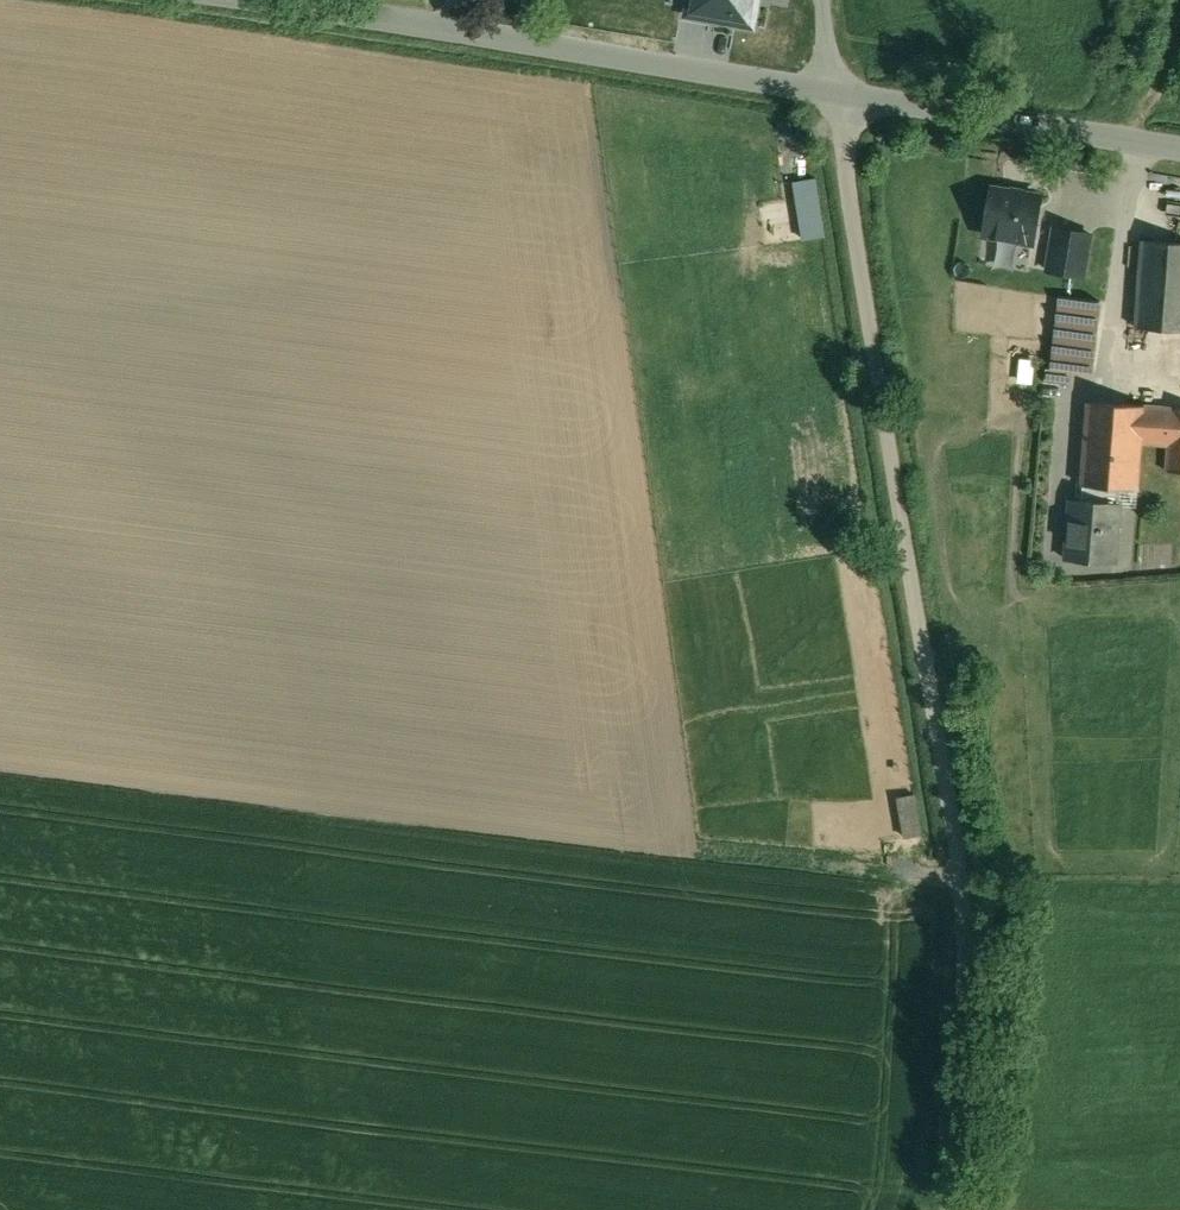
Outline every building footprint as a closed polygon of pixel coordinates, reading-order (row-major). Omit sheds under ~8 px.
[(700,0),(751,9),(753,0),(700,0)] [(822,176),(801,179),(808,238),(830,236),(822,176)] [(1033,242),(1041,196),(993,187),(985,234),(997,236),(1001,241),(1015,244),(1021,240),(1033,242)] [(1142,240),(1136,327),(1179,330),(1179,242),(1142,240)] [(1101,300),(1062,296),(1053,368),(1072,371),(1092,373),(1101,300)] [(1053,368),(1046,368),(1045,381),(1071,384),(1072,371),(1053,368)] [(1090,401),(1087,440),(1104,441),(1104,442),(1125,444),(1125,438),(1142,440),(1141,443),(1169,445),(1167,470),(1179,471),(1179,408),(1090,401)] [(1104,441),(1087,440),(1083,485),(1121,488),(1138,489),(1141,443),(1142,440),(1125,438),(1125,444),(1104,442),(1104,441)] [(1121,488),(1083,485),(1082,500),(1072,499),(1067,559),(1094,561),(1095,555),(1115,556),(1121,488)] [(920,813),(909,817),(914,835),(926,831),(920,813)]
